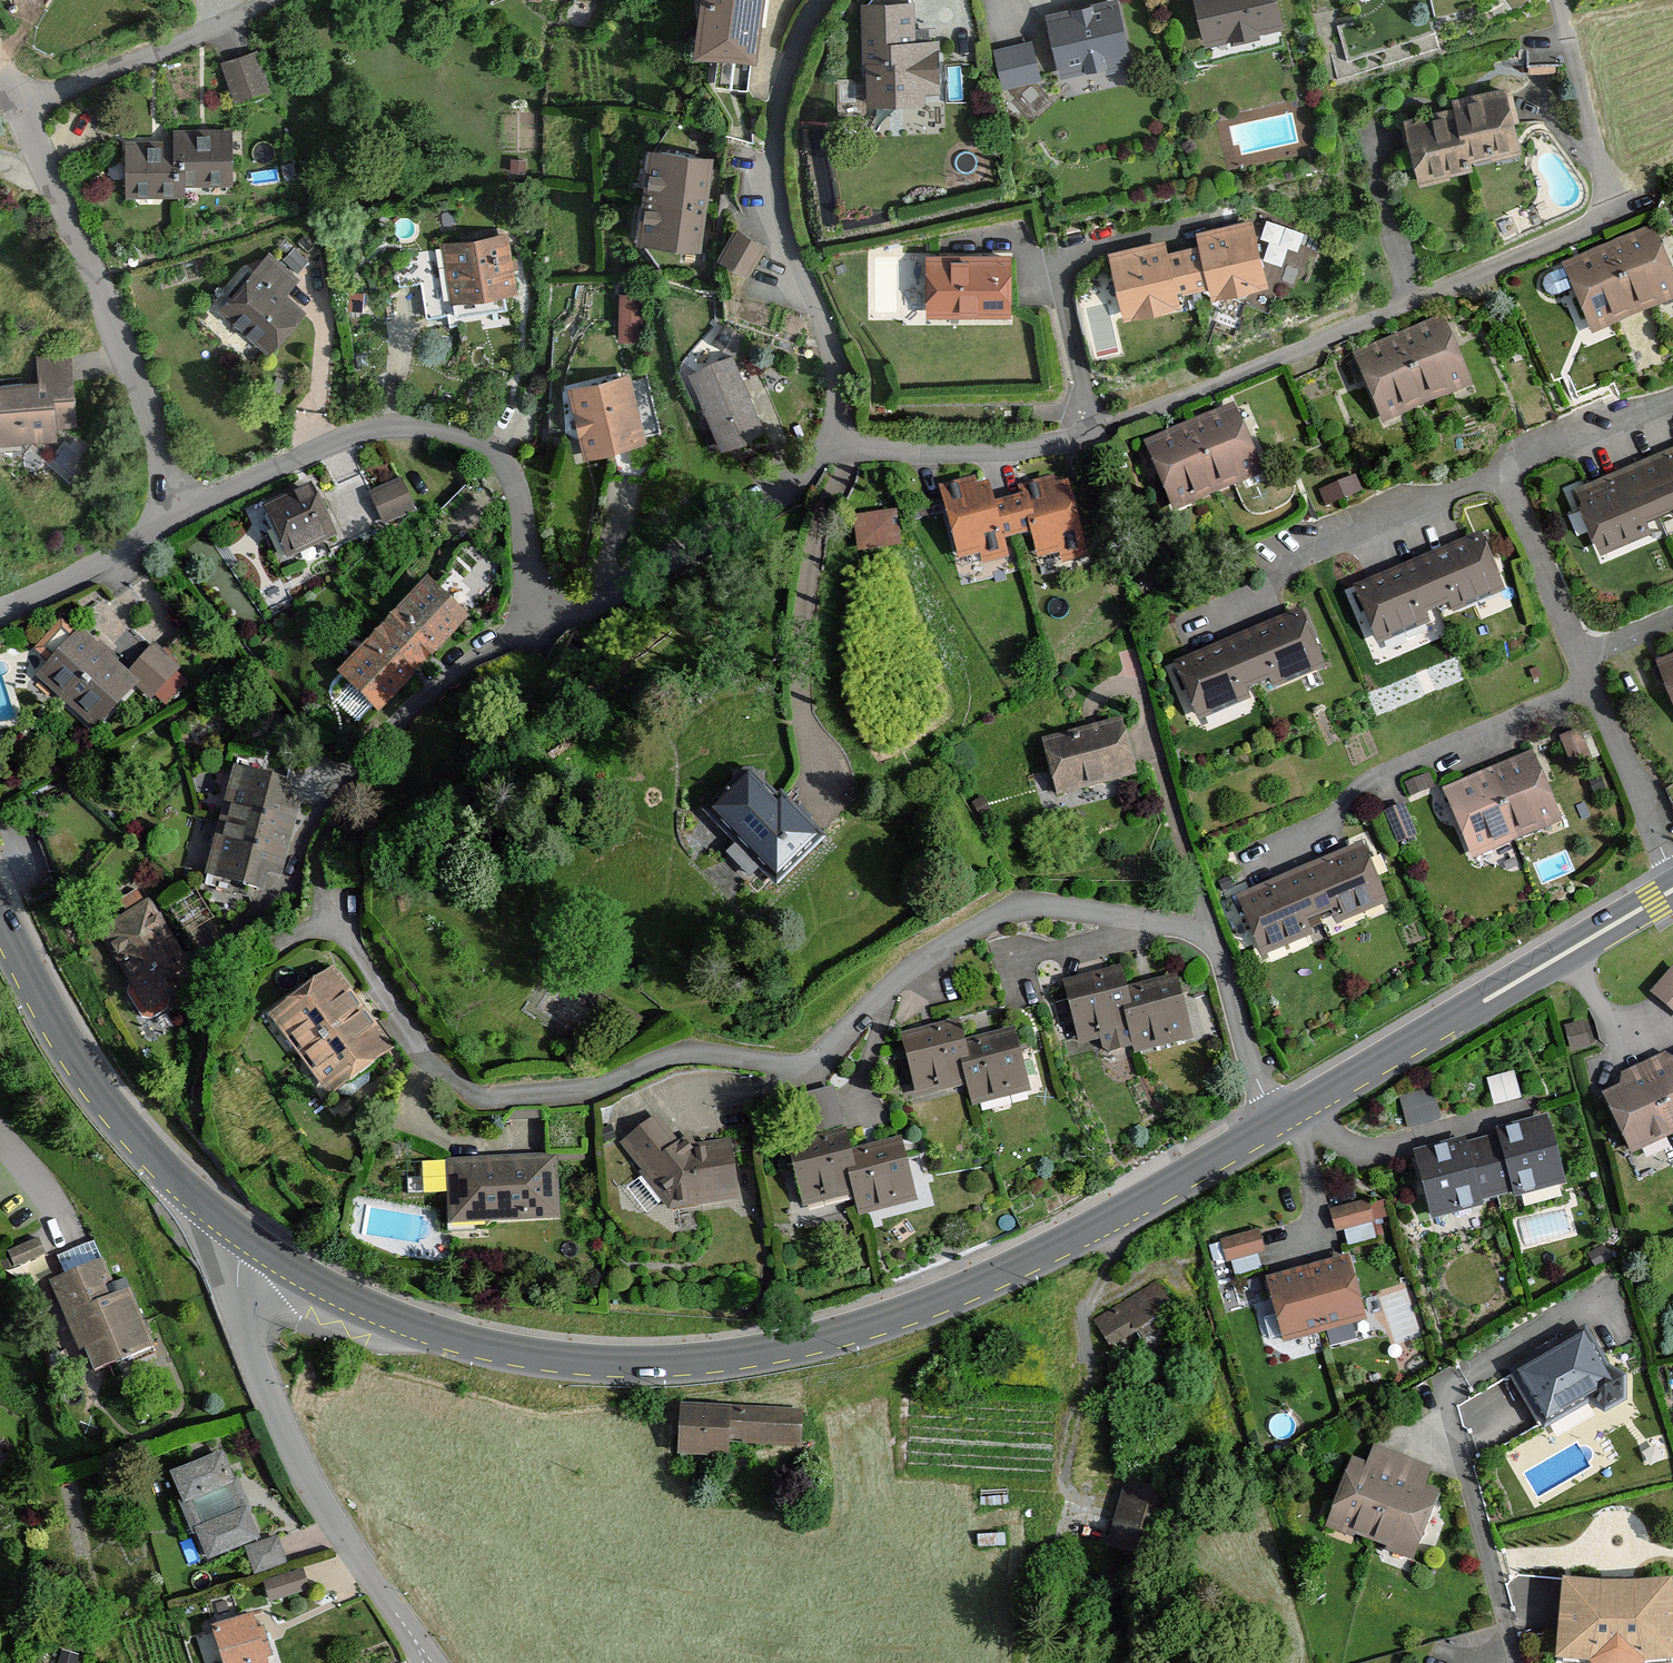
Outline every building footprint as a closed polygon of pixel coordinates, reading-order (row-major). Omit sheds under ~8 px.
[(679,48),(749,60),(759,0),(687,0),(679,48)] [(858,101),(939,99),(938,33),(912,33),(911,0),(855,0),(858,101)] [(1057,77),(1131,63),(1118,0),(1075,0),(1043,6),(1057,77)] [(1201,43),(1279,25),(1273,0),(1191,0),(1201,43)] [(992,45),(1000,86),(1039,78),(1031,38),(992,45)] [(259,49),(221,62),(235,101),(273,88),(259,49)] [(1450,100),(1453,112),(1465,160),(1521,146),(1507,87),(1450,100)] [(1467,170),(1465,160),(1453,112),(1398,125),(1412,184),(1467,170)] [(177,134),(122,134),(123,196),(182,195),(182,183),(230,182),(229,128),(177,129),(177,134)] [(717,155),(641,144),(629,237),(704,247),(717,155)] [(1194,243),(1177,247),(1187,287),(1204,283),(1207,296),(1264,283),(1249,219),(1192,233),(1194,243)] [(761,243),(732,226),(714,256),(742,273),(761,243)] [(512,228),(444,238),(453,299),(521,289),(512,228)] [(1672,300),(1672,277),(1655,229),(1608,247),(1633,314),(1672,300)] [(1171,292),(1187,287),(1177,247),(1162,251),(1160,241),(1103,254),(1118,317),(1174,304),(1171,292)] [(268,246),(216,307),(265,349),(301,307),(285,293),(301,275),(268,246)] [(1586,332),(1633,314),(1608,247),(1561,265),(1586,332)] [(916,316),(1007,315),(1006,252),(915,253),(916,316)] [(1423,402),(1470,384),(1443,316),(1397,335),(1423,402)] [(1377,420),(1423,402),(1397,335),(1350,353),(1377,420)] [(0,383),(0,437),(91,433),(86,342),(39,344),(41,380),(0,383)] [(737,352),(690,370),(722,450),(769,432),(737,352)] [(636,371),(569,385),(584,456),(651,441),(636,371)] [(1211,487),(1258,469),(1231,402),(1184,420),(1211,487)] [(1164,506),(1211,487),(1184,420),(1137,439),(1164,506)] [(1635,461),(1655,510),(1667,505),(1672,519),(1672,447),(1635,461)] [(1643,514),(1655,510),(1635,461),(1573,486),(1599,549),(1649,530),(1643,514)] [(982,476),(935,486),(951,565),(1007,554),(1004,538),(1026,533),(1032,559),(1081,549),(1066,478),(986,495),(982,476)] [(409,478),(375,494),(390,525),(424,509),(409,478)] [(314,483),(262,508),(286,559),(338,534),(314,483)] [(855,548),(898,546),(897,510),(854,511),(855,548)] [(1475,532),(1408,558),(1428,606),(1440,602),(1445,616),(1500,595),(1475,532)] [(1416,611),(1428,606),(1408,558),(1346,582),(1371,646),(1422,626),(1416,611)] [(423,568),(345,659),(396,702),(474,611),(423,568)] [(1301,606),(1234,632),(1254,680),(1266,676),(1271,690),(1326,669),(1301,606)] [(131,671),(81,626),(38,674),(97,728),(140,681),(155,695),(180,669),(154,646),(131,671)] [(1242,685),(1254,680),(1234,632),(1172,656),(1197,720),(1248,700),(1242,685)] [(1655,661),(1672,705),(1672,653),(1655,661)] [(1120,709),(1039,730),(1054,788),(1135,767),(1120,709)] [(1563,818),(1536,754),(1489,774),(1516,838),(1563,818)] [(291,781),(234,766),(206,875),(260,889),(265,871),(284,876),(303,803),(286,799),(291,781)] [(766,800),(740,772),(699,810),(765,879),(812,834),(773,793),(766,800)] [(1516,838),(1489,774),(1442,794),(1469,858),(1516,838)] [(1405,804),(1388,808),(1396,840),(1413,836),(1405,804)] [(1373,836),(1306,863),(1328,911),(1339,906),(1345,921),(1399,898),(1373,836)] [(1316,916),(1328,911),(1306,863),(1245,889),(1272,952),(1322,931),(1316,916)] [(154,895),(96,928),(144,1011),(202,978),(154,895)] [(330,964),(262,1014),(322,1096),(390,1046),(330,964)] [(1647,993),(1672,1015),(1672,966),(1672,965),(1647,993)] [(1119,973),(1059,989),(1074,1043),(1124,1030),(1130,1053),(1190,1037),(1175,981),(1125,995),(1119,973)] [(951,1024),(892,1040),(907,1094),(957,1081),(963,1103),(1022,1088),(1008,1032),(957,1046),(951,1024)] [(1638,1064),(1668,1135),(1672,1133),(1672,1057),(1670,1058),(1661,1052),(1638,1064)] [(1617,1086),(1598,1093),(1620,1155),(1668,1135),(1638,1064),(1619,1073),(1617,1086)] [(1497,1100),(1523,1093),(1517,1069),(1490,1077),(1497,1100)] [(1439,1091),(1405,1094),(1407,1122),(1441,1119),(1439,1091)] [(685,1153),(655,1113),(616,1140),(661,1210),(730,1200),(725,1149),(685,1153)] [(1494,1137),(1479,1140),(1493,1197),(1510,1193),(1512,1198),(1565,1183),(1547,1116),(1493,1129),(1494,1137)] [(838,1136),(779,1152),(794,1207),(844,1193),(850,1216),(909,1200),(895,1144),(844,1158),(838,1136)] [(1461,1136),(1406,1150),(1424,1221),(1479,1208),(1476,1201),(1493,1197),(1479,1140),(1462,1145),(1461,1136)] [(551,1156),(440,1158),(441,1221),(552,1219),(551,1156)] [(1366,1201),(1332,1209),(1337,1232),(1372,1224),(1366,1201)] [(1261,1230),(1220,1240),(1226,1264),(1267,1253),(1261,1230)] [(36,1240),(4,1254),(7,1261),(0,1264),(0,1270),(1,1274),(43,1256),(36,1240)] [(113,1293),(91,1241),(54,1256),(63,1277),(47,1283),(57,1308),(65,1304),(92,1371),(126,1357),(128,1364),(141,1359),(139,1353),(151,1348),(126,1288),(113,1293)] [(1345,1260),(1310,1268),(1327,1331),(1363,1322),(1345,1260)] [(1310,1268),(1268,1280),(1284,1343),(1327,1331),(1310,1268)] [(1155,1279),(1091,1316),(1111,1350),(1174,1308),(1155,1279)] [(1582,1326),(1505,1371),(1538,1430),(1586,1405),(1602,1414),(1624,1400),(1623,1377),(1603,1366),(1582,1326)] [(806,1410),(678,1405),(676,1459),(730,1462),(731,1446),(805,1449),(806,1410)] [(1349,1453),(1322,1524),(1367,1539),(1404,1453),(1373,1442),(1364,1459),(1349,1453)] [(1432,1464),(1404,1453),(1367,1539),(1412,1556),(1439,1488),(1424,1481),(1432,1464)] [(229,1483),(218,1456),(171,1475),(182,1501),(188,1499),(200,1529),(196,1531),(207,1557),(254,1538),(242,1509),(247,1507),(236,1480),(229,1483)] [(1157,1490),(1128,1482),(1109,1548),(1138,1556),(1157,1490)] [(282,1563),(274,1539),(244,1549),(251,1573),(282,1563)] [(1557,1571),(1552,1654),(1588,1657),(1592,1662),(1638,1662),(1644,1656),(1672,1654),(1672,1612),(1670,1571),(1632,1575),(1596,1574),(1557,1571)] [(304,1588),(298,1572),(263,1585),(269,1601),(304,1588)] [(249,1617),(211,1629),(222,1662),(262,1662),(260,1657),(269,1654),(261,1628),(253,1631),(249,1617)] [(61,1649),(57,1662),(78,1662),(81,1655),(61,1649)]
